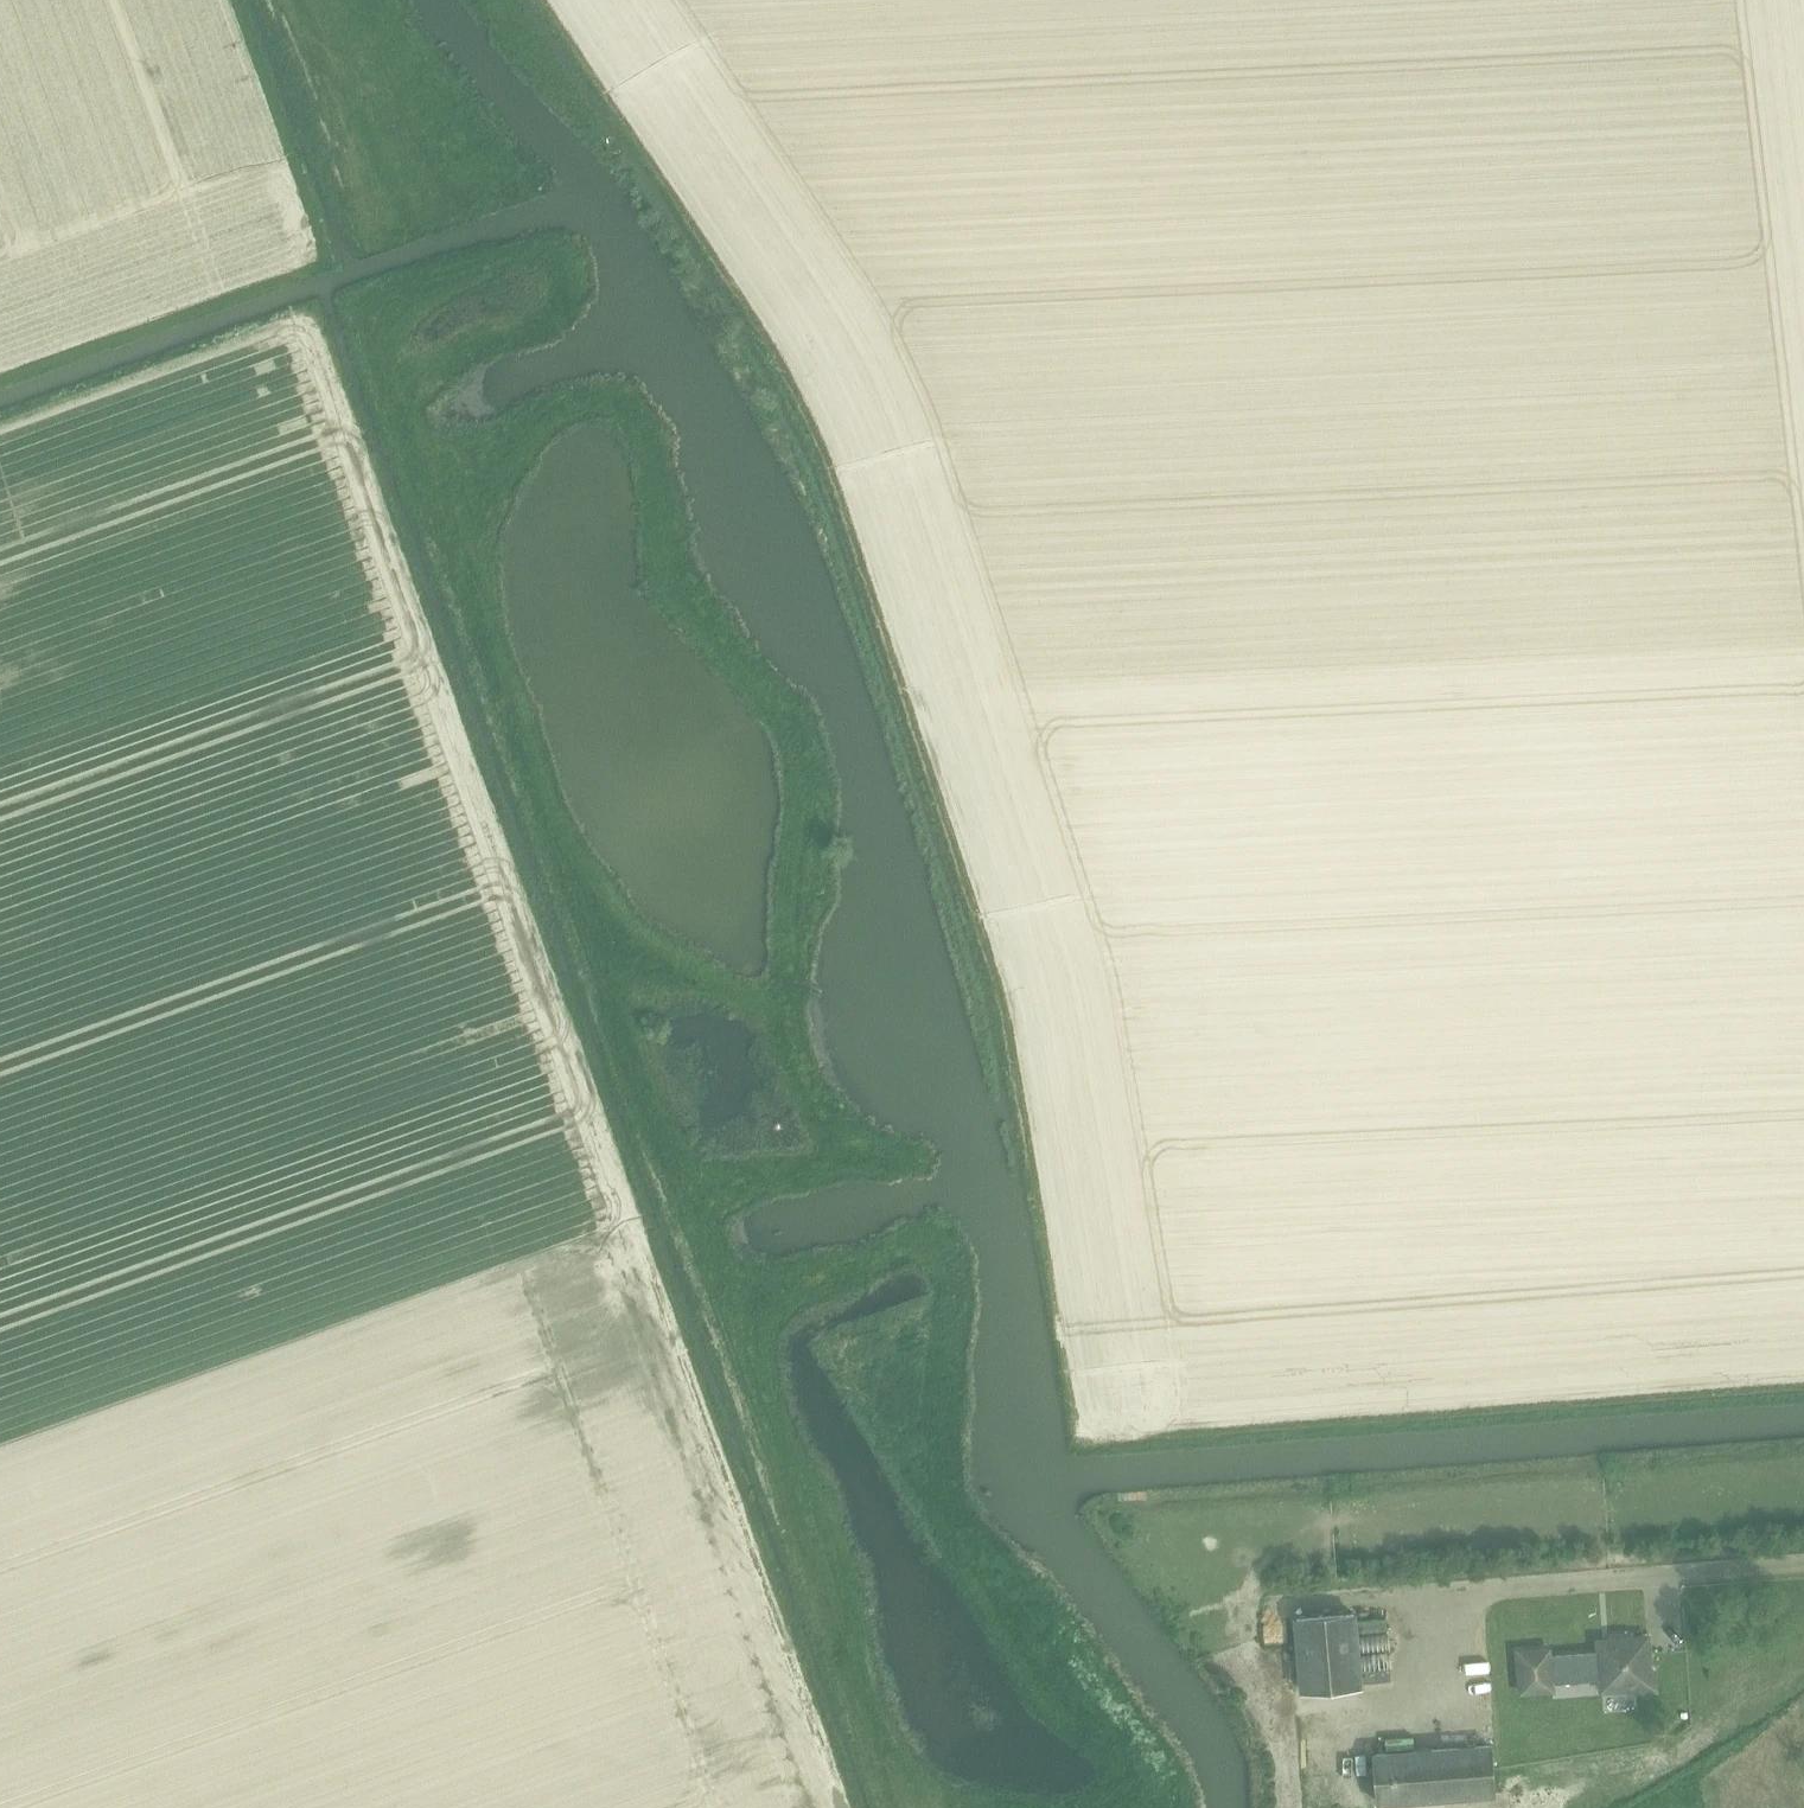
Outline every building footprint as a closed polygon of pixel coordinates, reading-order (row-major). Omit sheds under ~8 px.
[(1551,1649),(1521,1652),(1524,1692),(1554,1690),(1554,1682),(1603,1679),(1604,1690),(1638,1687),(1639,1692),(1657,1691),(1655,1670),(1651,1671),(1649,1637),(1634,1639),(1634,1634),(1615,1636),(1615,1640),(1600,1641),(1601,1653),(1551,1656),(1551,1649)] [(1379,1803),(1493,1795),(1490,1746),(1375,1755),(1379,1803)]
